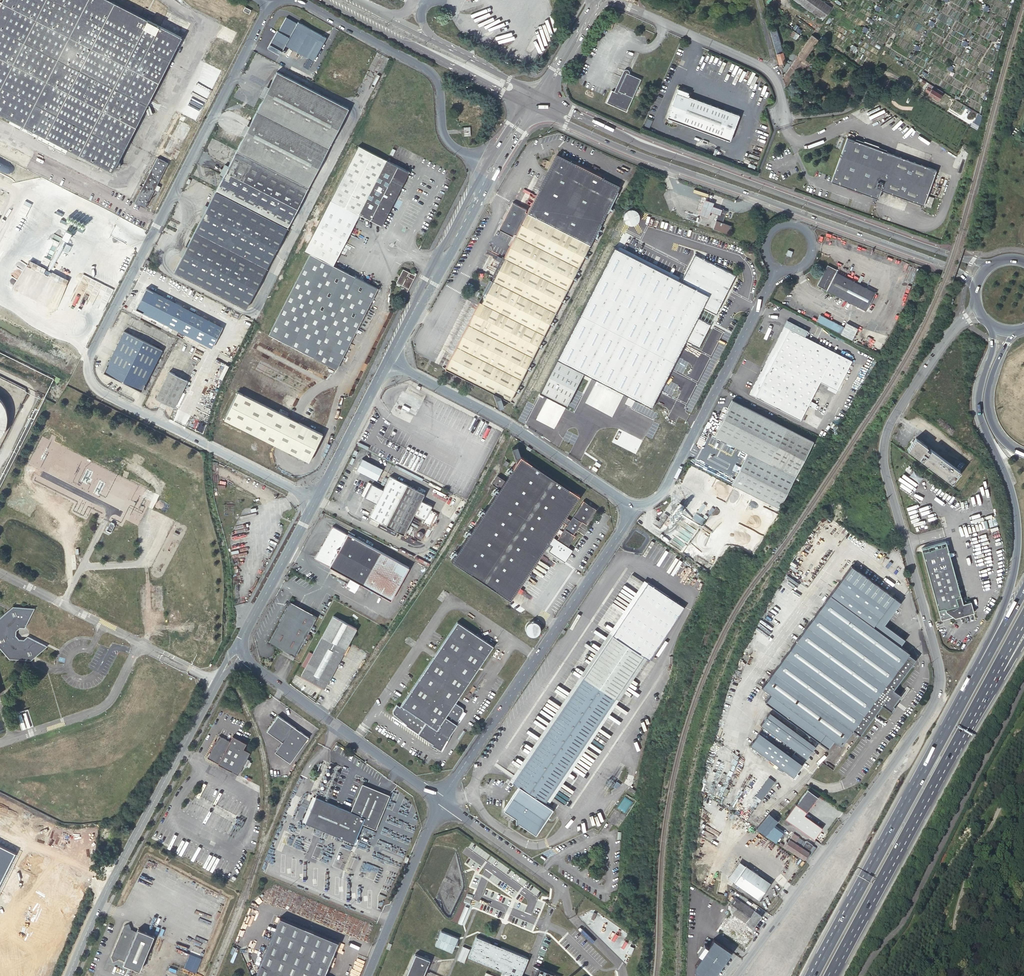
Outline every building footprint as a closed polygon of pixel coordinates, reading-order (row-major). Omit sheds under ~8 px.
[(79,154),(113,171),(116,167),(179,42),(182,37),(110,0),(3,0),(0,6),(0,113),(41,134),(38,139),(66,153),(68,149),(79,154)] [(822,0),(795,0),(824,20),(832,7),(822,0)] [(303,67),(308,70),(327,38),(298,21),(298,23),(286,17),(279,31),(278,30),(268,47),(281,54),(286,45),(309,58),(303,67)] [(776,28),(770,30),(780,68),(783,68),(784,67),(783,64),(784,63),(786,62),(776,28)] [(801,43),(804,38),(796,33),(793,38),(801,43)] [(812,35),(808,41),(814,45),(818,40),(819,39),(812,35)] [(179,42),(116,167),(120,169),(184,44),(179,42)] [(897,64),(890,60),(889,61),(890,62),(889,62),(886,60),(883,65),(886,67),(885,70),(891,74),(897,64)] [(190,95),(205,103),(221,72),(206,64),(190,95)] [(278,72),(237,151),(309,187),(349,108),(278,72)] [(641,79),(626,73),(619,91),(620,92),(619,94),(612,91),(607,103),(627,112),(641,79)] [(885,82),(881,88),(890,94),(893,90),(896,85),(893,83),(891,86),(885,82)] [(941,94),(942,92),(936,88),(934,91),(927,87),(925,91),(929,93),(928,94),(938,100),(941,95),(941,94)] [(674,100),(673,100),(667,118),(730,141),(739,115),(689,96),(689,94),(688,94),(685,93),(686,92),(682,90),(682,92),(678,90),(675,97),(674,100)] [(890,94),(897,98),(899,94),(893,90),(890,94)] [(185,113),(197,119),(203,106),(188,98),(184,107),(187,109),(185,113)] [(174,135),(183,141),(189,128),(180,123),(174,135)] [(936,170),(847,137),(831,181),(877,198),(881,190),(923,206),(936,170)] [(165,150),(169,152),(175,140),(172,138),(165,150)] [(333,265),(336,259),(359,215),(382,226),(410,172),(358,146),(305,251),(310,253),(269,334),(336,369),(378,288),(347,272),(333,265)] [(76,159),(79,154),(68,149),(66,153),(76,159)] [(309,187),(237,151),(175,271),(247,309),(309,187)] [(532,203),(595,234),(620,186),(557,154),(532,202),(532,203)] [(135,203),(146,208),(169,163),(158,157),(135,203)] [(96,202),(105,207),(110,198),(102,193),(100,197),(99,197),(96,202)] [(519,225),(520,226),(532,203),(531,202),(532,200),(518,193),(504,220),(517,227),(519,225)] [(711,211),(719,214),(721,208),(713,206),(714,202),(705,198),(699,213),(709,217),(711,211)] [(495,274),(481,302),(447,369),(494,393),(499,408),(504,407),(501,397),(510,401),(595,234),(532,203),(520,226),(495,274)] [(623,218),(624,220),(624,221),(625,221),(625,222),(626,222),(626,223),(627,223),(628,224),(629,224),(631,225),(632,225),(633,225),(635,224),(636,224),(637,223),(638,223),(639,222),(640,221),(641,220),(641,218),(642,217),(642,216),(642,214),(642,213),(641,212),(641,210),(640,209),(639,208),(638,207),(637,207),(636,206),(635,206),(633,205),(632,205),(631,205),(629,206),(628,206),(627,207),(626,208),(625,209),(624,210),(623,211),(623,212),(623,214),(623,215),(623,216),(623,218)] [(721,208),(719,214),(714,228),(728,234),(731,226),(722,222),(727,211),(724,210),(721,208)] [(625,233),(628,227),(626,226),(627,223),(626,223),(626,222),(625,222),(625,221),(624,221),(624,220),(619,229),(622,231),(623,231),(625,233)] [(102,231),(113,237),(118,227),(107,222),(102,231)] [(566,340),(555,360),(582,374),(650,408),(685,341),(699,348),(735,275),(695,254),(681,279),(678,278),(677,279),(614,247),(608,259),(606,257),(602,265),(604,266),(603,269),(601,268),(598,273),(600,274),(566,340)] [(350,266),(336,259),(333,265),(347,272),(350,266)] [(818,285),(866,310),(875,293),(836,272),(838,270),(828,264),(818,285)] [(409,289),(417,273),(415,272),(414,274),(404,269),(397,282),(405,286),(409,289)] [(136,309),(212,347),(222,327),(147,288),(136,309)] [(447,369),(481,302),(479,301),(445,368),(447,369)] [(818,321),(842,334),(846,327),(821,315),(818,321)] [(846,327),(842,334),(853,339),(859,328),(848,322),(846,327)] [(796,324),(793,330),(810,339),(813,333),(796,324)] [(820,382),(837,391),(853,361),(810,339),(793,330),(785,326),(750,394),(801,420),(808,405),(815,409),(818,403),(811,399),(820,382)] [(124,331),(121,338),(159,357),(163,350),(124,331)] [(103,372),(141,392),(159,357),(121,338),(103,372)] [(582,374),(555,360),(538,393),(565,407),(582,374)] [(853,361),(837,391),(840,392),(855,362),(853,361)] [(156,399),(174,408),(188,381),(170,371),(156,399)] [(224,419),(309,462),(323,435),(288,417),(290,413),(283,409),(281,413),(238,391),(224,419)] [(9,416),(9,413),(8,410),(6,405),(5,402),(4,400),(1,396),(0,396),(0,436),(2,434),(4,431),(5,429),(7,426),(8,424),(8,421),(9,416)] [(748,451),(795,475),(813,441),(732,400),(714,434),(748,451)] [(952,482),(961,471),(931,448),(929,451),(926,448),(928,446),(916,437),(907,449),(952,482)] [(506,480),(500,488),(499,490),(496,488),(495,490),(498,492),(485,511),(482,508),(481,511),(484,513),(471,531),(468,529),(467,532),(470,534),(457,553),(454,551),(452,553),(455,555),(451,561),(509,599),(562,522),(567,525),(559,537),(559,538),(559,541),(560,542),(568,547),(575,536),(573,535),(582,522),(586,525),(597,510),(584,501),(571,520),(566,517),(580,496),(521,457),(518,446),(512,447),(518,462),(513,469),(511,467),(509,469),(512,471),(506,480)] [(795,475),(748,451),(732,483),(779,507),(795,475)] [(357,469),(378,479),(383,469),(362,458),(357,469)] [(493,483),(500,488),(506,480),(499,475),(493,483)] [(425,493),(391,476),(384,489),(373,483),(366,497),(377,503),(370,516),(404,533),(414,513),(426,519),(432,506),(421,500),(425,493)] [(652,522),(660,528),(669,516),(665,513),(659,521),(656,518),(652,522)] [(698,522),(701,518),(695,513),(692,517),(698,522)] [(107,532),(112,534),(117,524),(112,522),(107,532)] [(346,534),(332,526),(314,558),(329,566),(346,534)] [(363,584),(381,551),(347,533),(346,534),(329,566),(363,584)] [(945,541),(921,548),(940,619),(952,616),(954,617),(973,612),(970,601),(962,603),(945,541)] [(409,566),(381,551),(363,584),(391,599),(409,566)] [(838,743),(841,745),(853,729),(860,733),(882,703),(892,710),(895,705),(894,703),(901,693),(893,688),(915,658),(908,653),(909,651),(900,645),(905,638),(885,623),(901,601),(850,564),(762,686),(771,692),(765,700),(828,747),(834,739),(838,743)] [(581,673),(549,719),(552,722),(647,581),(644,579),(581,673)] [(511,777),(509,779),(518,786),(529,794),(535,795),(536,798),(546,805),(547,803),(544,801),(582,744),(585,747),(587,745),(583,743),(615,696),(643,655),(646,657),(649,659),(684,607),(647,581),(552,722),(549,719),(548,721),(551,723),(514,779),(511,777)] [(295,656),(296,656),(303,643),(309,633),(318,616),(290,601),(268,641),(283,649),(295,656)] [(10,657),(31,659),(30,655),(32,654),(34,656),(46,645),(29,636),(25,640),(19,639),(15,635),(16,629),(20,626),(26,626),(35,609),(15,607),(15,611),(13,612),(11,610),(0,619),(0,645),(10,657)] [(302,674),(325,687),(347,647),(358,627),(334,614),(323,634),(313,653),(306,666),(302,674)] [(432,745),(441,750),(450,735),(460,720),(458,718),(463,711),(462,707),(461,706),(455,702),(493,645),(457,621),(400,707),(397,705),(392,712),(394,714),(407,724),(406,726),(433,743),(432,745)] [(311,634),(309,633),(303,643),(305,645),(311,634)] [(295,656),(283,649),(281,653),(293,659),(295,656)] [(313,653),(310,651),(303,664),(306,666),(313,653)] [(583,743),(587,745),(646,657),(643,655),(615,696),(583,743)] [(816,744),(770,711),(761,723),(807,757),(816,744)] [(308,736),(278,714),(266,730),(282,741),(274,751),(290,762),(308,736)] [(537,737),(511,777),(514,779),(551,723),(548,721),(537,737)] [(750,744),(792,775),(802,763),(759,732),(750,744)] [(246,743),(232,736),(229,741),(219,735),(216,741),(215,740),(208,752),(210,752),(207,757),(238,774),(250,752),(243,748),(246,743)] [(544,801),(547,803),(577,759),(585,747),(582,744),(544,801)] [(761,800),(775,782),(769,777),(755,796),(761,800)] [(365,817),(377,822),(389,794),(364,784),(352,812),(316,796),(306,822),(354,841),(365,817)] [(534,833),(551,809),(546,805),(536,798),(531,797),(529,794),(519,786),(503,809),(515,817),(514,822),(519,823),(534,833)] [(808,789),(797,804),(806,812),(807,812),(818,797),(808,789)] [(785,817),(807,834),(809,836),(815,829),(801,819),(806,812),(797,804),(795,803),(785,817)] [(769,812),(756,828),(765,835),(774,824),(778,819),(769,812)] [(774,824),(765,835),(776,842),(783,831),(774,824)] [(815,829),(809,836),(813,838),(818,832),(815,829)] [(779,844),(787,850),(788,849),(803,859),(813,845),(806,840),(805,841),(798,837),(799,836),(793,833),(789,839),(787,841),(786,841),(785,842),(782,841),(781,843),(780,843),(779,844)] [(15,852),(0,845),(0,882),(15,852)] [(746,865),(740,861),(728,877),(734,882),(746,865)] [(771,883),(746,865),(734,882),(759,899),(771,883)] [(731,902),(733,913),(735,914),(751,927),(760,915),(754,910),(754,911),(735,896),(731,902)] [(323,975),(338,941),(280,916),(263,955),(255,974),(251,975),(325,975),(323,975)] [(727,919),(720,930),(728,935),(735,923),(727,919)] [(121,961),(137,968),(152,933),(136,926),(134,929),(128,927),(128,926),(126,921),(121,923),(112,945),(113,946),(112,949),(111,949),(109,954),(111,959),(116,956),(122,958),(121,961)] [(458,938),(441,931),(435,945),(453,952),(458,938)] [(513,975),(517,975),(521,975),(528,957),(476,936),(468,957),(509,973),(508,975),(513,975)] [(713,939),(707,947),(704,945),(698,954),(701,956),(695,965),(695,975),(714,975),(716,973),(718,974),(716,973),(721,967),(722,968),(722,967),(721,966),(732,952),(713,939)] [(464,962),(470,948),(463,945),(457,959),(464,962)] [(430,960),(415,954),(406,975),(424,975),(430,960)] [(201,959),(190,955),(185,968),(196,973),(201,959)] [(541,968),(538,975),(543,975),(546,970),(558,975),(530,964),(541,968)]
